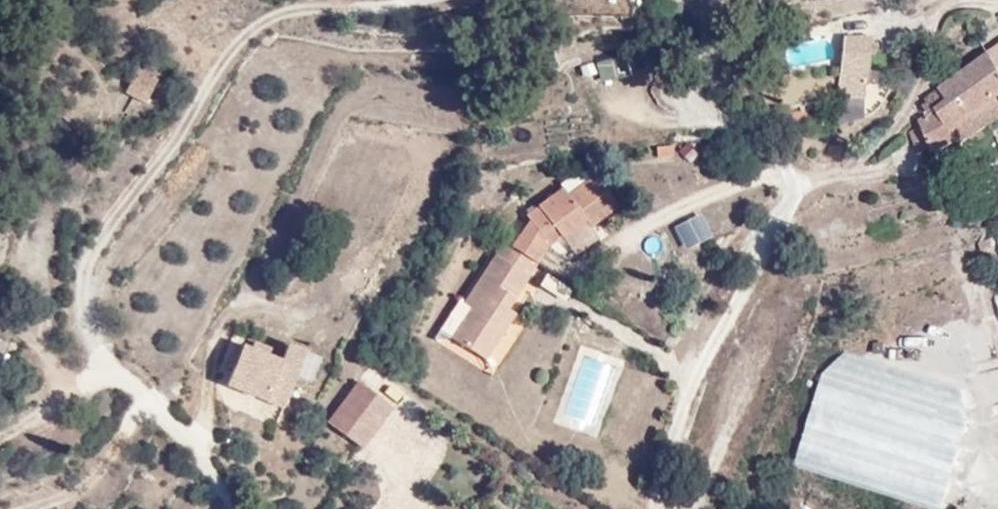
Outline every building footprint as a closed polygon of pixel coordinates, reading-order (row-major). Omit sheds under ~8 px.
[(834,63),(858,64),(859,41),(835,39),(834,63)] [(914,131),(931,150),(929,151),(970,139),(997,118),(997,96),(996,93),(997,91),(997,43),(917,101),(924,113),(909,125),(914,131)] [(623,57),(598,58),(599,79),(624,78),(623,57)] [(831,99),(857,100),(858,64),(834,63),(831,99)] [(134,82),(153,91),(156,84),(138,75),(134,82)] [(125,101),(144,110),(153,91),(134,82),(125,101)] [(902,142),(920,158),(929,151),(931,150),(914,131),(902,142)] [(667,168),(666,157),(645,160),(647,172),(667,168)] [(531,231),(552,255),(586,231),(593,235),(621,215),(597,185),(570,204),(567,200),(529,229),(531,231)] [(988,198),(995,214),(997,212),(997,194),(988,198)] [(513,259),(539,274),(552,255),(531,231),(513,259)] [(501,335),(539,274),(513,259),(504,253),(466,315),(476,321),(456,355),(489,373),(509,339),(501,335)] [(449,337),(440,354),(456,355),(476,321),(466,315),(460,321),(449,337)] [(657,319),(646,337),(669,350),(679,332),(657,319)] [(240,346),(224,390),(283,412),(296,379),(311,384),(321,358),(286,345),(280,361),(240,346)] [(973,420),(962,387),(852,353),(824,374),(801,462),(942,508),(944,508),(973,420)] [(369,374),(335,411),(368,441),(401,403),(369,374)]
